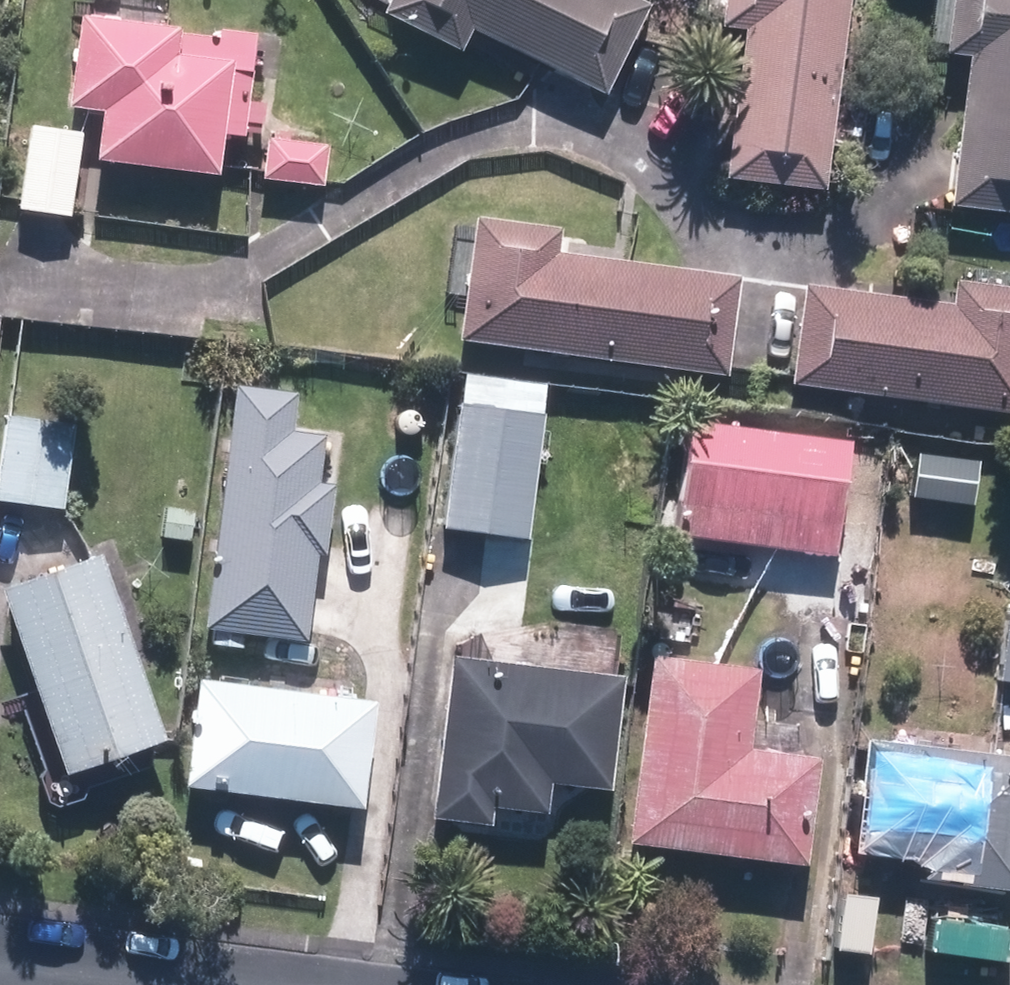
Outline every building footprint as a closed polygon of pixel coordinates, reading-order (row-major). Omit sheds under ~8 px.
[(89,29),(63,28),(56,114),(81,116),(77,172),(202,181),(205,146),(226,147),(234,40),(160,35),(162,0),(91,0),(89,29)] [(640,11),(619,0),(378,0),(370,15),(456,58),(466,39),(594,103),(640,11)] [(705,40),(729,42),(719,184),(816,190),(829,0),(708,0),(705,40)] [(931,66),(949,67),(940,217),(1009,221),(1009,0),(934,0),(931,66)] [(72,134),(18,127),(7,217),(61,224),(72,134)] [(309,191),(312,155),(257,151),(254,186),(309,191)] [(547,260),(549,238),(460,227),(445,348),(719,382),(732,283),(547,260)] [(783,295),(773,396),(1005,420),(1009,370),(1009,298),(941,291),(939,311),(783,295)] [(538,393),(450,382),(431,547),(518,557),(538,393)] [(305,493),(309,443),(275,440),(278,402),(221,396),(199,634),(297,643),(305,564),(315,565),(322,494),(305,493)] [(0,420),(0,508),(56,514),(66,428),(0,420)] [(835,443),(677,426),(663,545),(821,562),(835,443)] [(0,589),(0,646),(50,791),(149,757),(82,561),(0,589)] [(990,624),(985,694),(1009,696),(1009,626),(990,624)] [(733,758),(739,676),(631,667),(616,851),(791,866),(799,764),(733,758)] [(424,829),(476,832),(476,817),(532,821),(534,789),(598,793),(605,681),(434,670),(424,829)] [(361,706),(180,686),(168,791),(349,811),(361,706)] [(847,815),(908,821),(902,890),(1009,899),(1009,883),(1009,765),(853,752),(847,815)]
